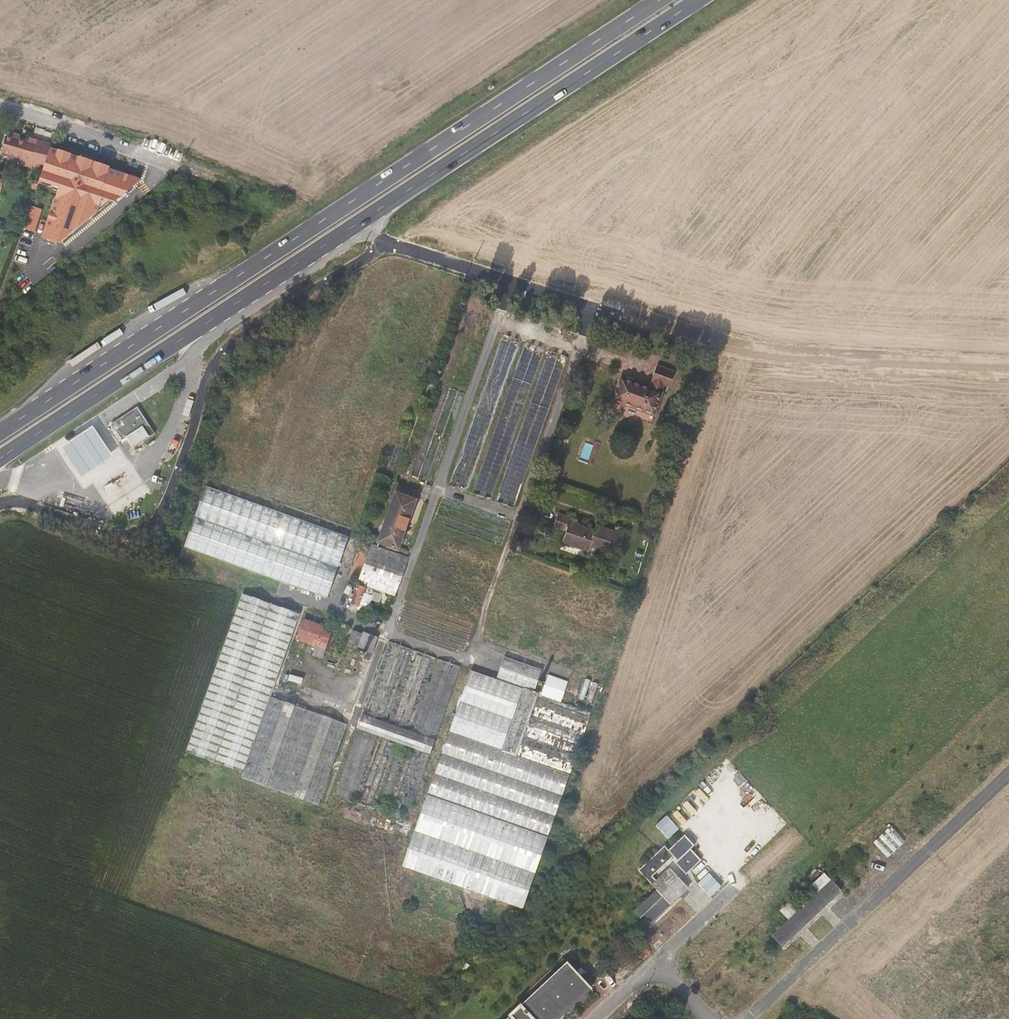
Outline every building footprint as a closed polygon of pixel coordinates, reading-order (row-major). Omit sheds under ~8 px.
[(49,141),(46,140),(46,138),(38,136),(37,138),(36,138),(27,135),(22,134),(23,130),(16,129),(9,152),(40,161),(41,165),(47,167),(54,148),(56,141),(50,139),(49,141)] [(54,148),(47,167),(41,185),(55,190),(55,192),(60,193),(57,204),(56,204),(46,234),(67,242),(115,200),(120,199),(145,177),(143,175),(114,167),(113,169),(105,166),(105,164),(97,162),(97,160),(83,155),(83,156),(75,154),(75,153),(62,149),(62,150),(54,148)] [(46,207),(35,203),(28,224),(39,228),(46,207)] [(503,334),(448,486),(468,493),(522,341),(503,334)] [(526,343),(472,494),(491,501),(546,350),(526,343)] [(549,351),(494,502),(514,509),(568,358),(549,351)] [(623,381),(616,404),(657,417),(666,389),(670,390),(675,373),(657,367),(649,390),(623,381)] [(112,425),(122,441),(127,437),(133,448),(155,434),(138,408),(112,425)] [(62,448),(82,478),(113,457),(93,427),(62,448)] [(415,488),(398,482),(376,545),(399,552),(418,498),(412,496),(415,488)] [(349,537),(207,487),(185,547),(328,598),(349,537)] [(617,555),(623,535),(596,526),(594,530),(570,522),(571,518),(558,514),(553,527),(567,532),(563,543),(590,552),(591,546),(617,555)] [(395,596),(408,557),(372,544),(359,583),(395,596)] [(358,586),(351,604),(360,607),(362,603),(370,606),(374,596),(365,593),(367,590),(358,586)] [(243,593),(184,752),(244,774),(242,779),(319,807),(348,725),(272,697),(302,614),(243,593)] [(307,615),(304,622),(316,626),(318,619),(307,615)] [(316,626),(304,622),(297,641),(317,648),(315,654),(322,656),(334,624),(326,621),(325,623),(321,622),(319,627),(316,626)] [(377,638),(352,630),(347,646),(372,654),(377,638)] [(334,794),(405,820),(461,668),(389,642),(334,794)] [(426,797),(548,840),(593,713),(562,702),(569,682),(548,674),(542,693),(539,692),(539,694),(534,692),(542,670),(504,657),(497,679),(470,670),(426,797)] [(401,867),(524,910),(548,840),(426,797),(401,867)] [(657,891),(635,912),(649,927),(689,889),(681,880),(701,861),(690,850),(694,846),(685,836),(669,851),(665,846),(638,871),(657,891)] [(789,921),(772,937),(783,948),(843,891),(826,873),(812,886),(818,893),(799,912),(790,902),(780,911),(789,921)] [(508,1018),(563,1018),(594,991),(569,963),(508,1018)]
